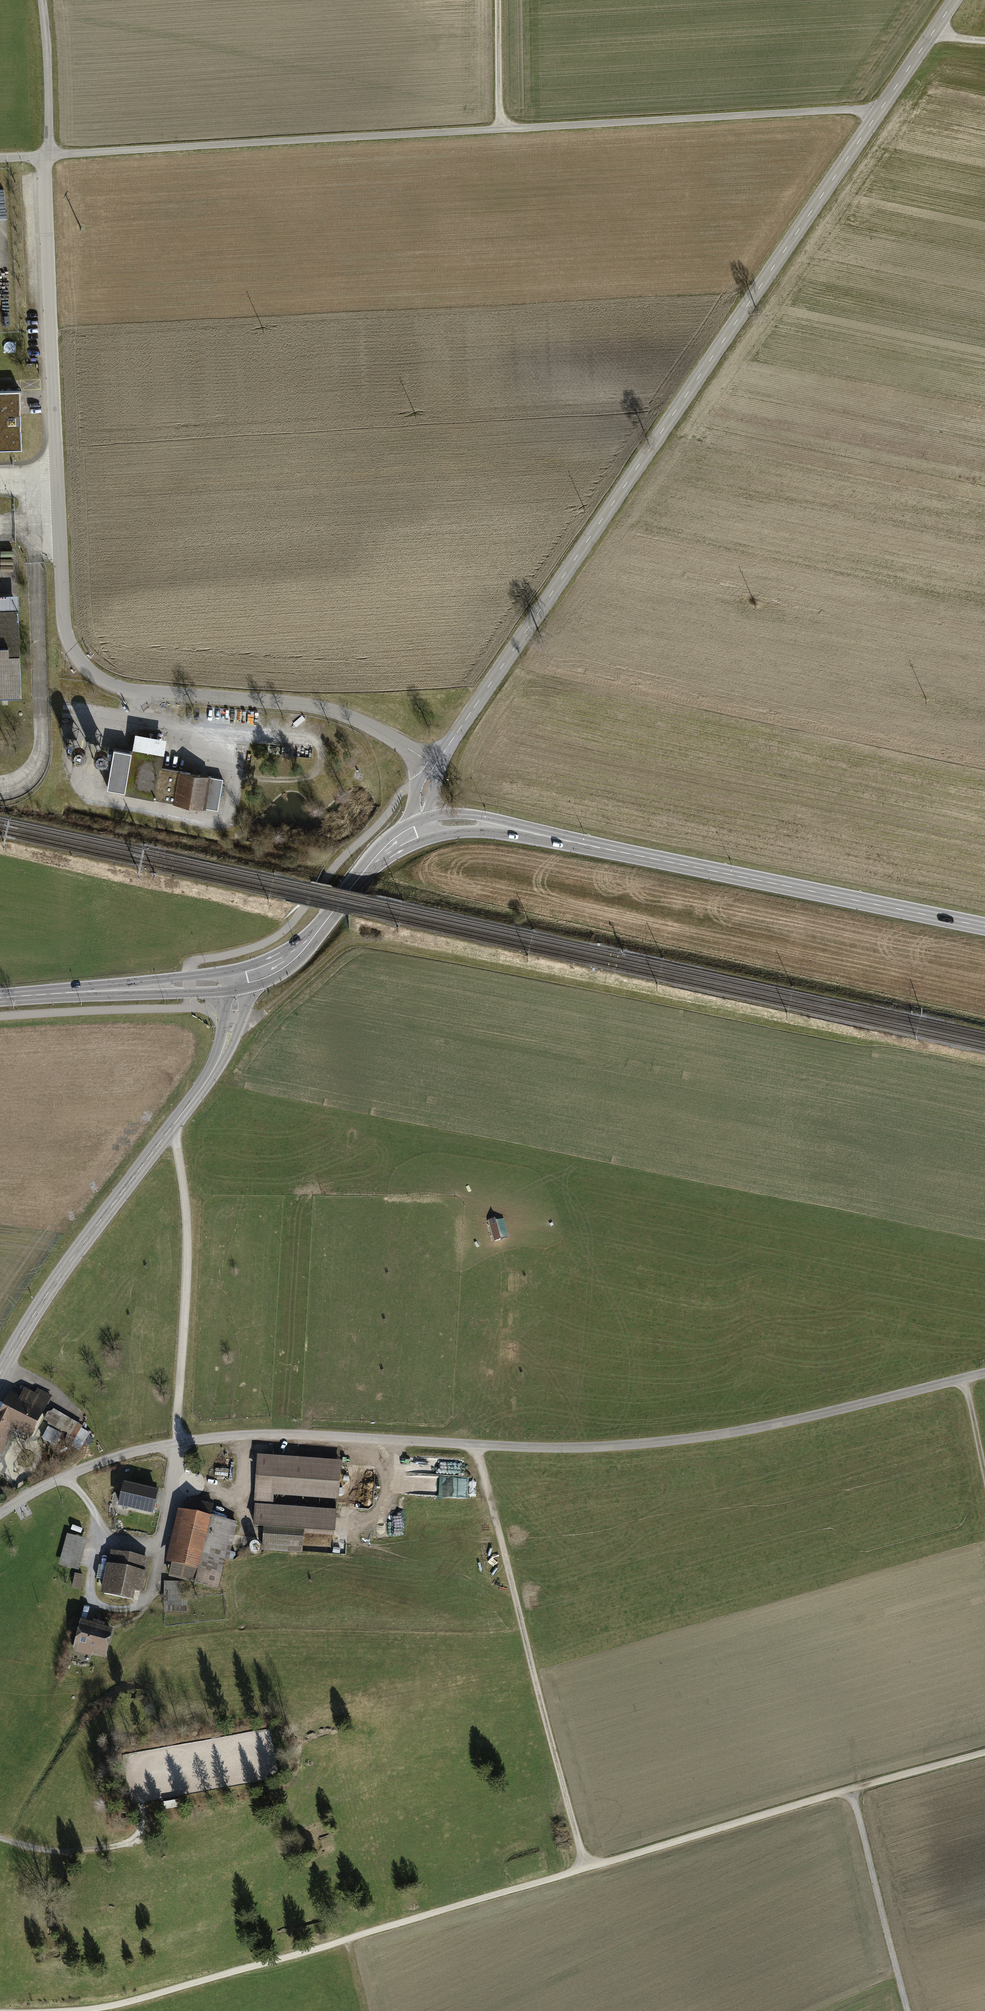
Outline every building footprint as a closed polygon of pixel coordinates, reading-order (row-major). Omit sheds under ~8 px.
[(12,449),(22,449),(20,390),(0,391),(0,449),(12,449)] [(0,609),(0,698),(22,697),(19,608),(0,609)] [(115,747),(106,791),(223,813),(229,781),(163,768),(168,739),(137,734),(134,751),(115,747)] [(53,1397),(37,1391),(35,1395),(25,1391),(22,1400),(12,1396),(0,1420),(0,1455),(5,1457),(15,1435),(33,1443),(53,1397)] [(49,1415),(45,1422),(55,1428),(62,1416),(56,1412),(49,1415)] [(341,1464),(260,1458),(254,1529),(265,1529),(263,1552),(303,1555),(304,1536),(335,1538),(341,1464)] [(159,1491),(125,1483),(119,1507),(153,1515),(159,1491)] [(211,1507),(189,1502),(186,1514),(180,1512),(177,1523),(167,1564),(172,1565),(169,1579),(218,1591),(225,1564),(228,1565),(237,1527),(208,1520),(211,1507)] [(88,1542),(68,1537),(59,1568),(80,1573),(88,1542)] [(150,1562),(110,1554),(108,1567),(100,1565),(97,1581),(105,1582),(102,1596),(134,1602),(136,1593),(143,1594),(150,1562)] [(84,1578),(75,1576),(72,1590),(80,1592),(84,1578)] [(181,1583),(164,1583),(165,1614),(187,1613),(186,1599),(181,1599),(181,1583)] [(113,1630),(82,1622),(74,1652),(106,1660),(113,1630)]
